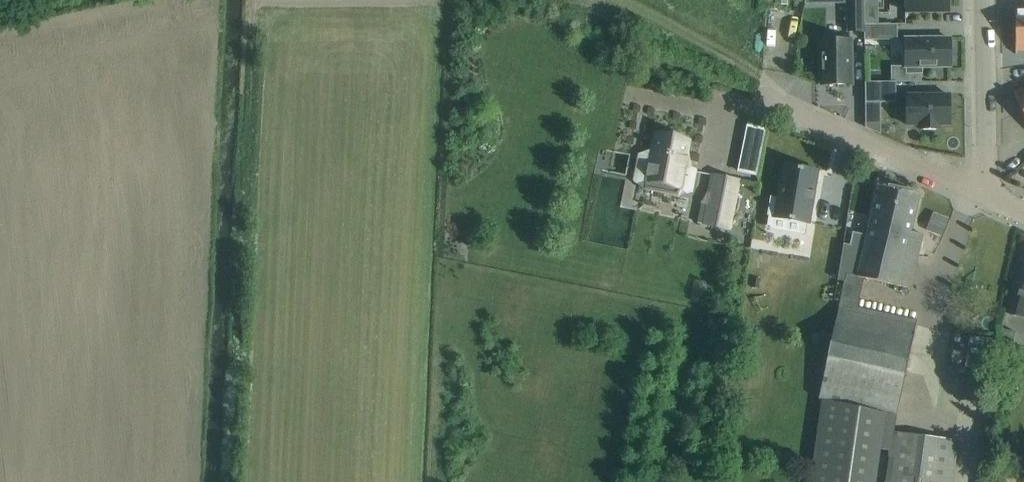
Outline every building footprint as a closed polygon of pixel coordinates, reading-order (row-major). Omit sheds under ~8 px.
[(848,31),(863,31),(863,24),(863,0),(848,0),(848,31)] [(905,12),(950,11),(950,0),(905,0),(905,12)] [(1023,30),(1023,8),(1015,8),(1016,30),(1023,30)] [(864,24),(864,40),(898,40),(897,24),(864,24)] [(1016,30),(1016,51),(1023,51),(1023,30),(1016,30)] [(923,67),(951,67),(950,38),(906,38),(906,74),(923,74),(923,67)] [(821,40),(822,84),(851,84),(850,39),(821,40)] [(865,82),(865,103),(896,102),(896,82),(865,82)] [(1023,111),(1023,88),(1014,93),(1023,112),(1023,111)] [(939,124),(951,124),(951,95),(906,95),(906,124),(921,124),(921,129),(939,129),(939,124)] [(880,121),(866,121),(866,127),(880,134),(880,121)] [(759,175),(770,127),(750,123),(739,170),(759,175)] [(635,178),(692,189),(696,171),(684,169),(689,141),(673,136),(656,134),(651,158),(639,155),(635,178)] [(771,196),(768,215),(769,215),(808,222),(812,201),(815,202),(815,200),(812,199),(813,193),(816,194),(816,192),(813,191),(817,171),(784,165),(779,197),(771,196)] [(698,223),(729,229),(739,180),(713,175),(707,203),(702,202),(698,223)] [(844,244),(838,280),(845,281),(847,275),(864,280),(874,282),(898,189),(879,184),(867,235),(853,232),(850,245),(844,244)] [(898,188),(874,282),(911,290),(923,234),(911,231),(920,194),(898,188)] [(935,212),(930,229),(945,234),(950,216),(935,212)] [(1022,269),(1011,313),(1023,316),(1023,262),(1022,269)] [(811,481),(873,481),(881,431),(884,413),(896,416),(917,322),(857,309),(864,280),(847,275),(845,281),(843,293),(827,363),(819,398),(821,399),(811,481)] [(1012,346),(1015,332),(1003,330),(997,362),(1015,365),(1018,347),(1012,346)] [(959,441),(894,432),(887,481),(953,481),(959,441)]
